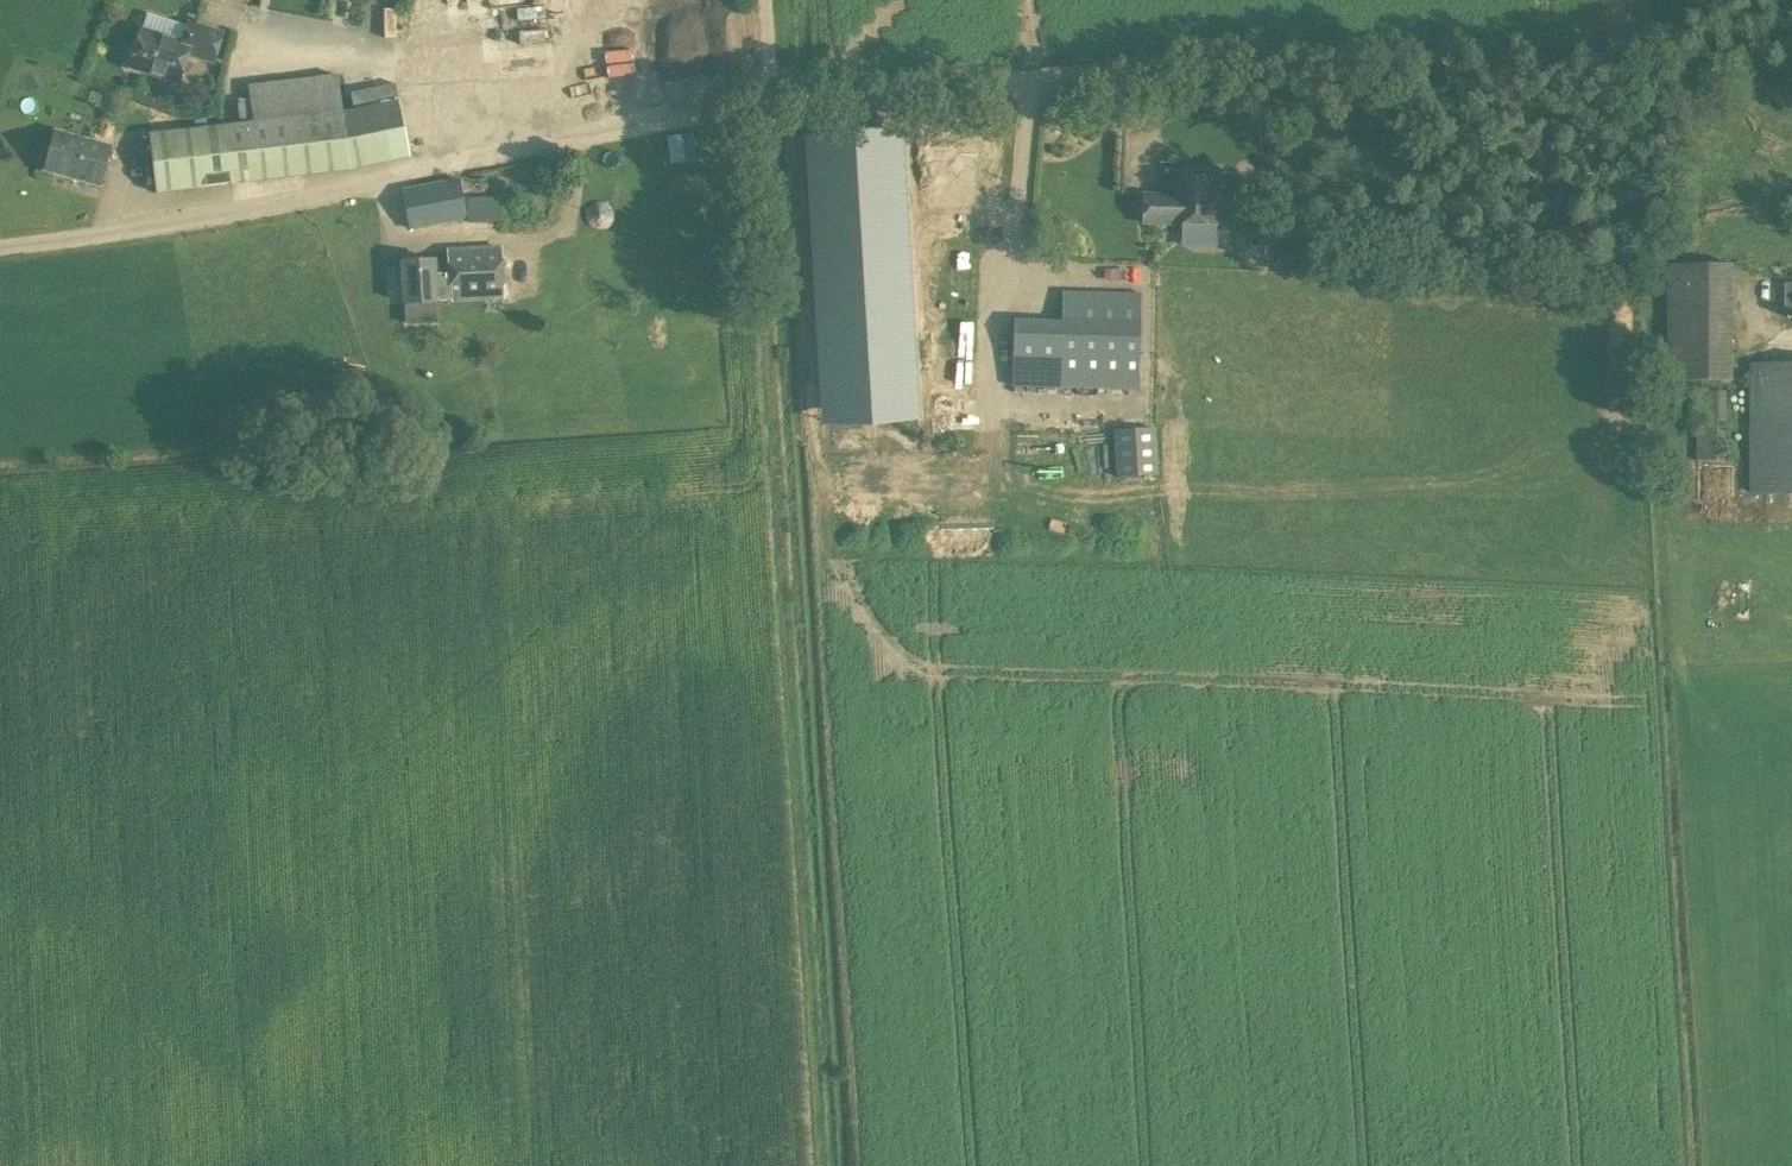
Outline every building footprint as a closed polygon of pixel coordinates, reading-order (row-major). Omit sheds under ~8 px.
[(265,4),(285,9),(287,0),(266,0),(265,4)] [(215,65),(224,38),(188,27),(183,43),(144,31),(136,56),(132,55),(130,55),(127,65),(128,67),(132,69),(181,84),(190,57),(215,65)] [(343,111),(338,74),(248,85),(250,98),(239,100),(242,122),(149,134),(157,194),(349,170),(411,158),(399,100),(343,111)] [(120,98),(104,93),(99,109),(116,113),(120,98)] [(102,188),(113,149),(57,132),(45,170),(102,188)] [(1219,226),(1220,171),(1175,170),(1174,197),(1146,196),(1145,224),(1219,226)] [(418,233),(468,230),(468,225),(467,199),(466,195),(416,198),(418,233)] [(904,301),(904,300),(903,290),(901,281),(896,271),(889,262),(883,257),(873,251),(864,248),(852,246),(842,247),(831,250),(821,254),(812,261),(806,268),(800,279),(797,290),(796,300),(797,311),(799,320),(804,329),(811,338),(820,345),(828,350),(838,353),(847,354),(860,354),(870,351),(879,346),(888,339),(894,332),(900,322),(903,312),(904,301)] [(505,299),(502,250),(447,253),(448,271),(440,271),(439,260),(405,262),(408,304),(452,301),(505,299)] [(1732,379),(1732,262),(1671,262),(1670,379),(1732,379)] [(1138,390),(1140,293),(1063,291),(1062,319),(1014,318),(1012,387),(1138,390)] [(1791,494),(1791,363),(1750,363),(1750,494),(1791,494)] [(1727,419),(1726,379),(1689,380),(1691,445),(1717,444),(1716,420),(1727,419)] [(1116,478),(1158,479),(1156,429),(1115,430),(1116,478)]
